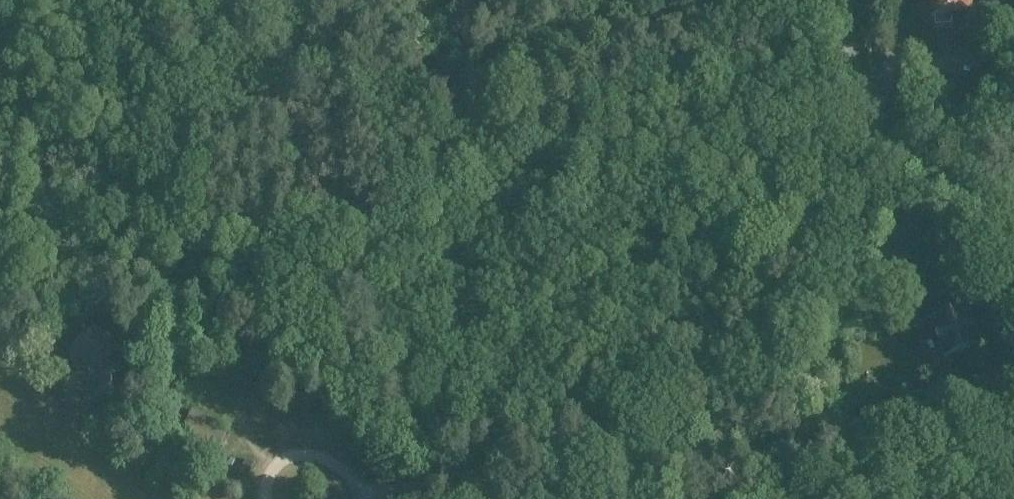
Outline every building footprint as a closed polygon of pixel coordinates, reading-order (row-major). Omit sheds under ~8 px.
[(932,18),(934,18),(935,28),(952,27),(951,16),(973,15),(973,14),(983,13),(982,0),(930,0),(932,18)] [(944,357),(978,345),(966,307),(923,321),(926,330),(934,328),(944,357)] [(112,339),(96,330),(69,361),(76,373),(82,370),(98,379),(101,377),(110,381),(121,373),(108,352),(112,339)]
